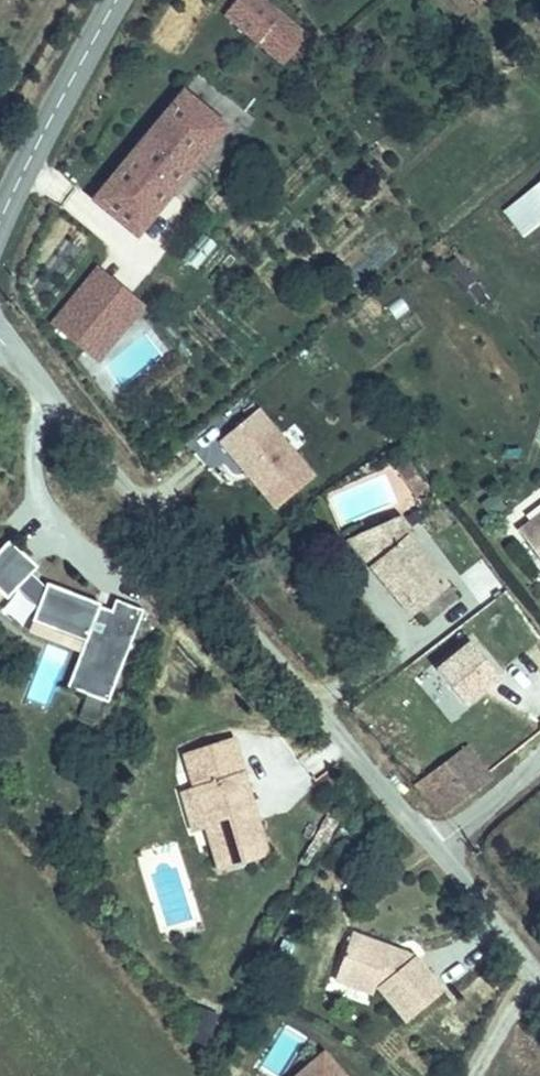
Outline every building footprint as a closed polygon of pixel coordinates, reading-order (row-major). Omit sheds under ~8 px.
[(259,0),(240,24),(280,57),(292,42),(304,52),(316,38),(270,0),(260,0),(259,0)] [(184,82),(114,166),(158,204),(229,120),(184,82)] [(158,204),(114,166),(96,189),(139,227),(158,204)] [(198,270),(216,243),(200,233),(183,260),(198,270)] [(94,263),(45,323),(96,364),(145,303),(94,263)] [(269,513),(315,473),(256,404),(209,445),(269,513)] [(413,459),(396,466),(407,494),(424,488),(413,459)] [(525,542),(539,532),(539,519),(533,510),(513,525),(525,542)] [(443,579),(410,540),(419,535),(401,514),(368,529),(378,552),(365,560),(407,608),(413,603),(443,579)] [(345,538),(365,560),(378,552),(368,529),(345,538)] [(525,542),(537,558),(539,555),(539,532),(525,542)] [(139,607),(112,597),(108,608),(95,603),(96,600),(43,581),(41,585),(27,571),(33,565),(6,538),(0,544),(0,594),(3,596),(16,583),(35,602),(29,620),(82,639),(65,685),(105,699),(139,607)] [(479,604),(502,588),(482,558),(458,574),(479,604)] [(488,751),(536,718),(494,664),(449,701),(488,751)] [(265,858),(234,739),(185,749),(191,769),(205,765),(209,782),(196,785),(217,872),(265,858)] [(433,820),(492,776),(466,741),(407,784),(433,820)] [(354,933),(342,965),(382,980),(411,1017),(446,990),(419,955),(406,964),(390,946),(354,933)] [(375,992),(382,980),(342,965),(337,978),(375,992)] [(319,1045),(284,1075),(346,1075),(319,1045)]
